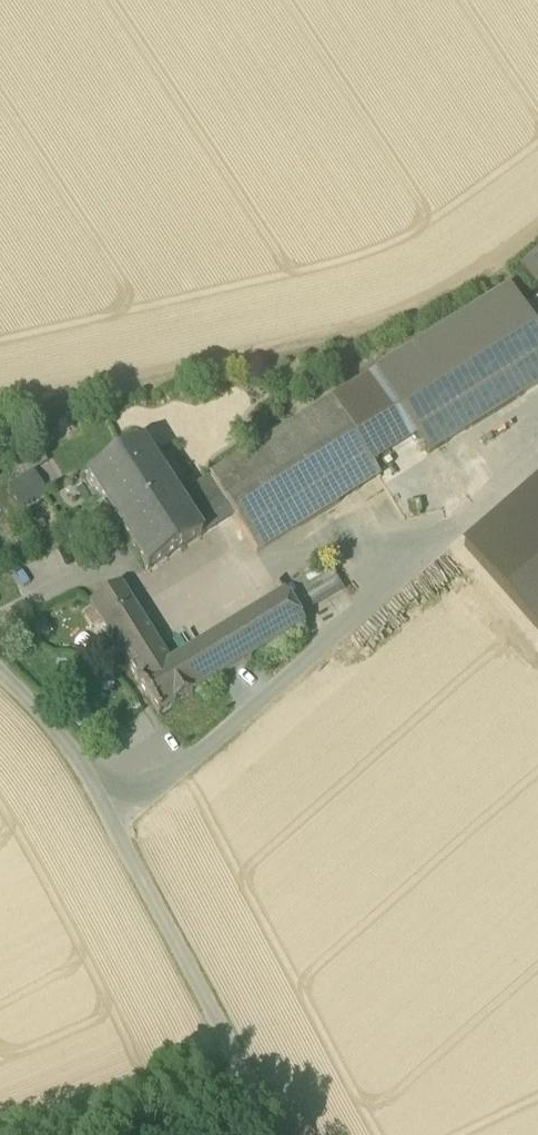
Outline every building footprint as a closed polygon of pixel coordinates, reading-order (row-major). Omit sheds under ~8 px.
[(522,273),(537,292),(537,259),(522,273)] [(428,457),(537,388),(537,339),(508,291),(376,374),(417,439),(428,457)] [(376,374),(331,402),(372,467),(417,439),(376,374)] [(331,402),(210,478),(234,517),(257,554),(379,478),(372,467),(331,402)] [(87,479),(147,572),(202,537),(177,500),(141,444),(87,479)] [(9,487),(25,510),(51,492),(35,469),(9,487)] [(202,537),(234,517),(210,478),(177,500),(202,537)] [(464,548),(537,633),(537,483),(464,548)] [(284,594),(297,616),(343,589),(328,565),(281,592),(283,595),(284,594)] [(91,608),(101,623),(131,604),(120,586),(89,606),(91,608)] [(188,653),(208,685),(304,626),(297,616),(284,594),(283,595),(188,653)] [(157,714),(159,716),(208,685),(188,653),(169,665),(131,604),(101,623),(127,665),(158,713),(157,714)]
